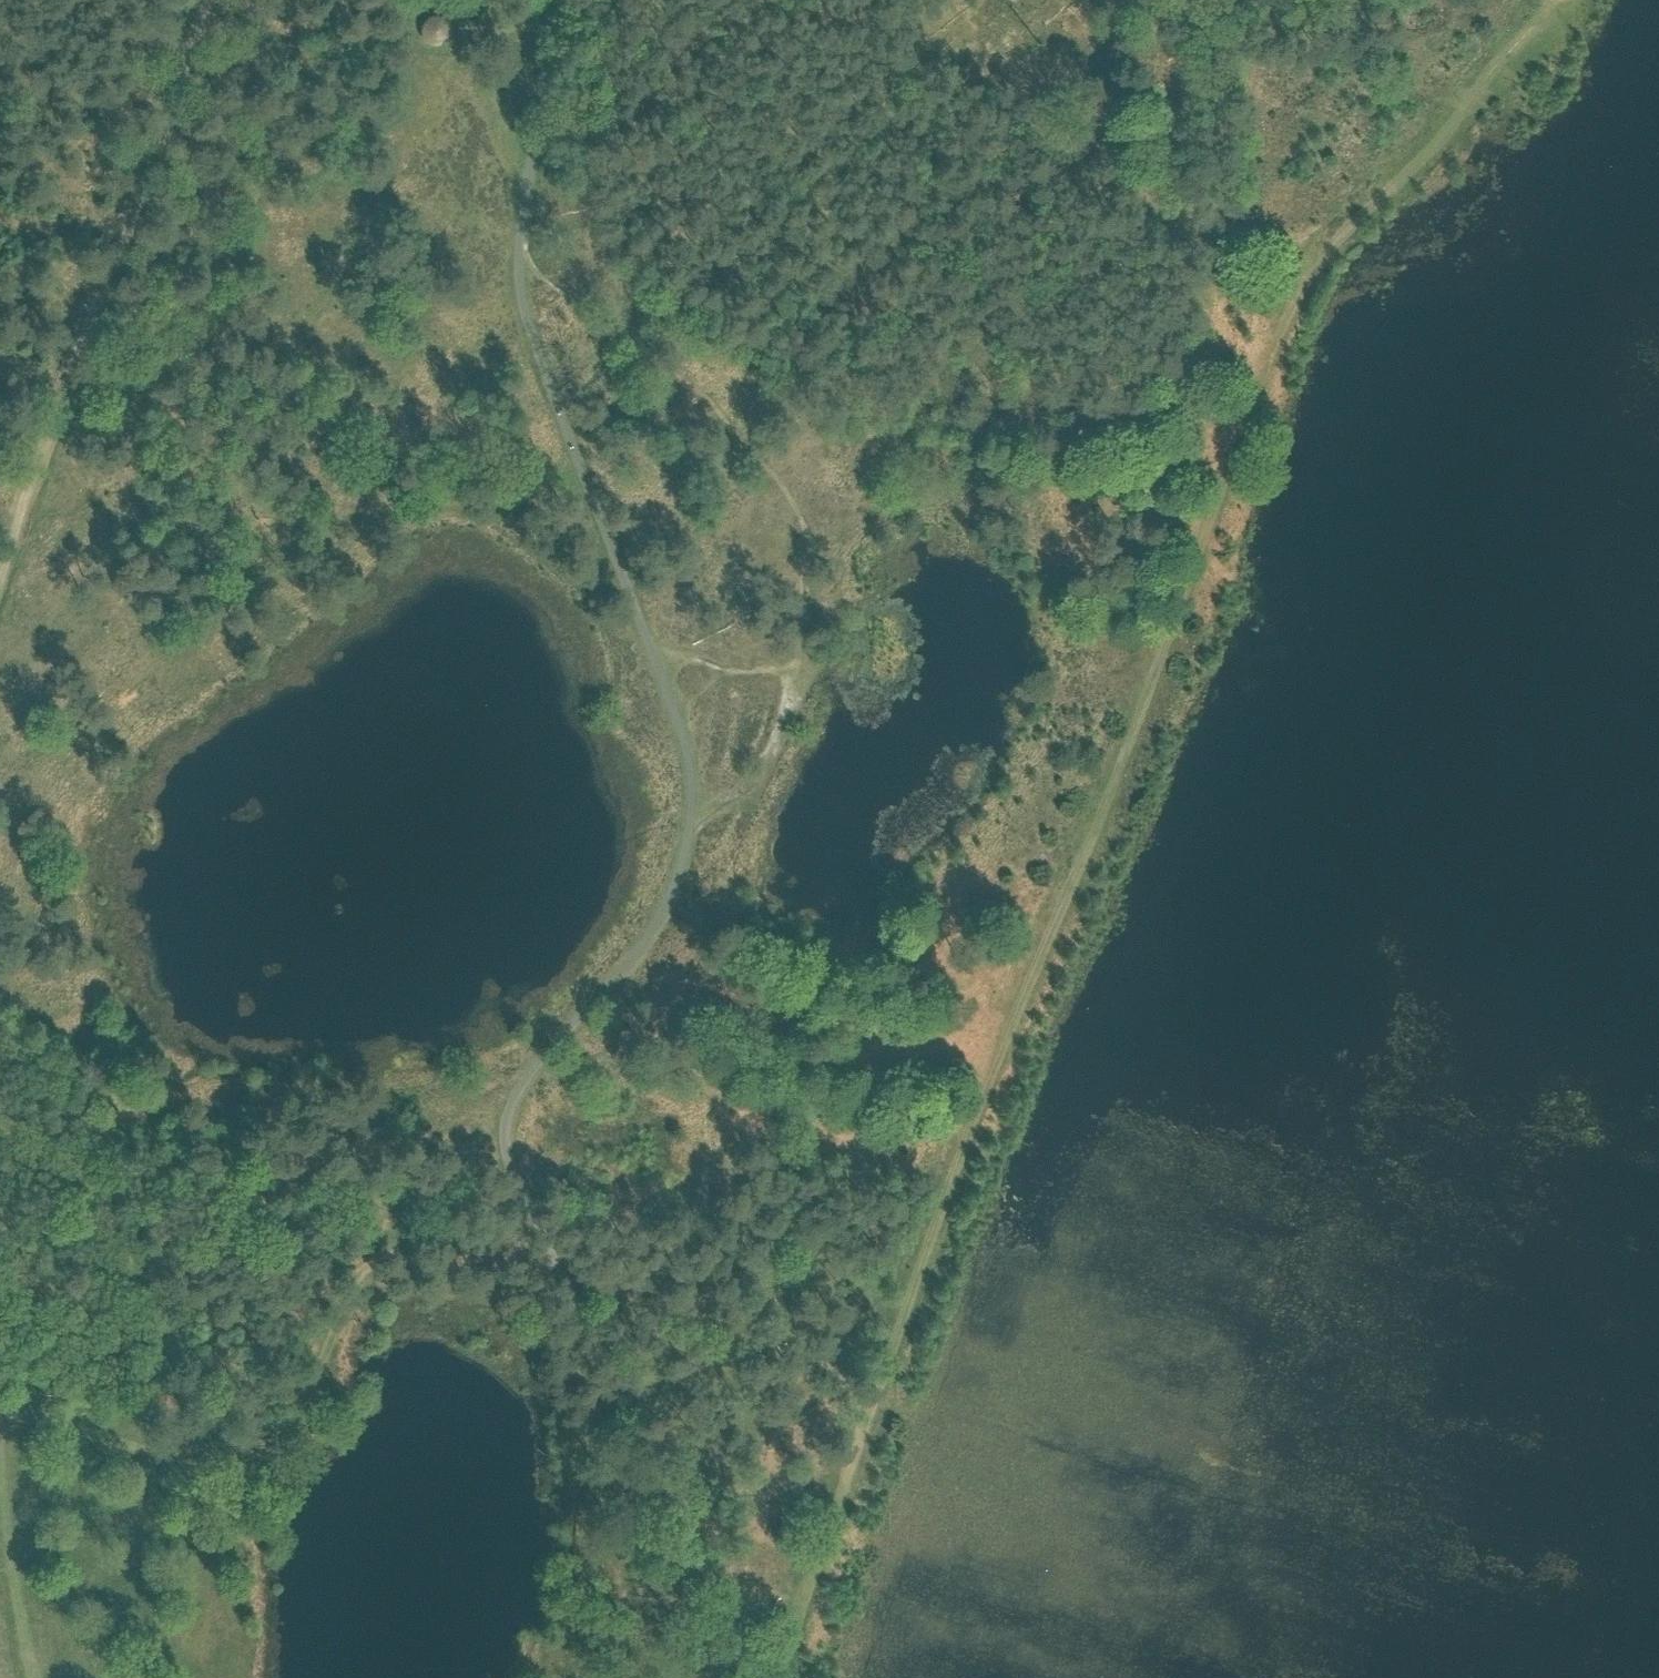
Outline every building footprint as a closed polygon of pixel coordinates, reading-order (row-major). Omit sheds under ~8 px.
[(425,18),(421,23),(419,29),(419,35),(422,41),(427,45),(433,47),(439,46),(445,44),(449,39),(451,33),(451,26),(448,21),(443,17),(437,15),(430,15),(425,18)]
